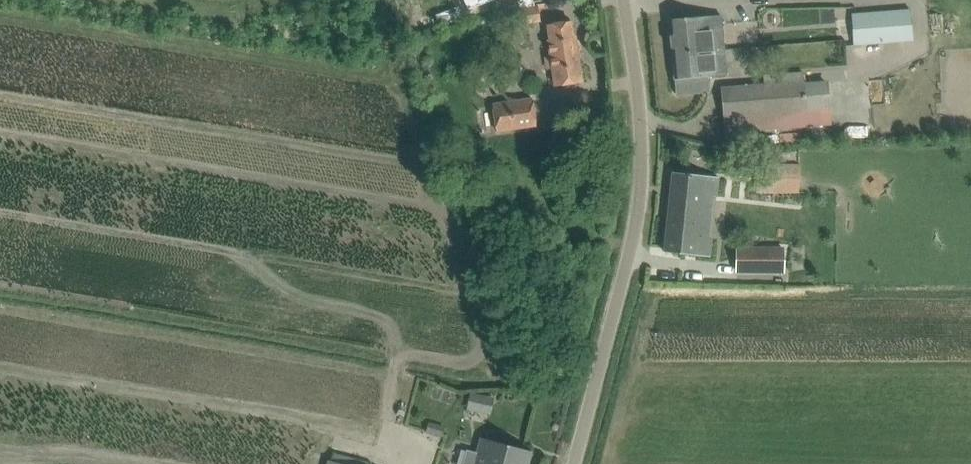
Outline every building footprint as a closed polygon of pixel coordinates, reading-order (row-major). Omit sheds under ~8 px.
[(464,0),(468,10),(493,0),(465,0),(464,0)] [(536,3),(537,7),(516,10),(519,25),(540,21),(538,9),(546,7),(544,1),(536,3)] [(458,7),(436,15),(439,25),(463,20),(458,7)] [(882,11),(855,13),(858,44),(884,42),(911,40),(909,9),(882,11)] [(422,14),(409,17),(412,29),(425,26),(422,14)] [(675,79),(727,74),(721,15),(669,19),(675,79)] [(548,40),(551,56),(544,57),(546,70),(553,68),(555,85),(583,81),(576,37),(574,37),(571,22),(548,25),(550,40),(548,40)] [(828,80),(805,82),(804,71),(764,75),(766,86),(721,89),(726,148),(746,147),(745,130),(832,123),(830,110),(828,80)] [(533,99),(493,105),(497,130),(536,124),(533,99)] [(798,194),(798,164),(756,163),(756,194),(798,194)] [(664,252),(684,254),(710,256),(712,239),(698,237),(703,195),(716,196),(718,177),(673,172),(664,252)] [(738,248),(737,270),(782,271),(783,249),(738,248)] [(469,400),(469,410),(492,410),(492,401),(469,400)] [(531,451),(512,446),(481,437),(477,453),(468,450),(464,463),(528,463),(531,451)]
